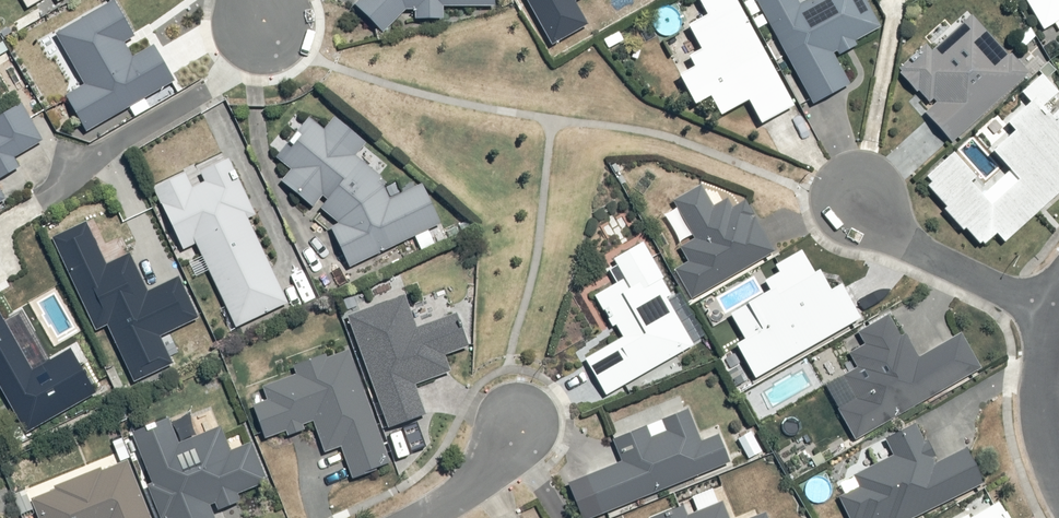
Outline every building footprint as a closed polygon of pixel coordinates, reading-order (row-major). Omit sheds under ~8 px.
[(27,9),(42,0),(22,0),(27,9)] [(54,33),(83,84),(63,95),(85,132),(174,81),(153,45),(132,57),(123,42),(133,36),(112,0),(111,0),(54,33)] [(353,5),(382,33),(405,10),(413,10),(413,20),(442,20),(442,6),(493,6),(493,0),(357,0),(353,5)] [(552,43),(587,24),(574,1),(577,0),(528,0),(552,43)] [(702,107),(714,99),(728,122),(754,106),(765,123),(800,102),(741,0),(704,0),(713,14),(693,27),(707,49),(693,58),(699,69),(684,78),(702,107)] [(817,106),(853,87),(838,58),(862,45),(861,43),(885,30),(869,0),(812,0),(803,5),(800,0),(762,0),(817,106)] [(1049,32),(1058,26),(1058,27),(1058,0),(1030,0),(1049,32)] [(927,114),(954,144),(1049,65),(1042,55),(1010,52),(975,14),(935,50),(933,47),(904,73),(935,107),(927,114)] [(930,177),(937,184),(934,188),(954,210),(949,214),(968,235),(972,231),(987,248),(1001,236),(1009,244),(1058,199),(1058,113),(1058,114),(1041,96),(1010,124),(1019,133),(996,154),(1019,179),(1009,188),(992,169),(984,176),(961,150),(930,177)] [(21,102),(0,114),(0,178),(19,167),(14,158),(43,141),(21,102)] [(323,129),(307,117),(274,158),(289,170),(279,182),(312,208),(321,196),(326,199),(318,209),(337,224),(330,227),(348,266),(439,223),(421,184),(389,199),(383,186),(378,182),(382,177),(355,155),(365,143),(333,117),(323,129)] [(184,174),(154,187),(182,248),(195,242),(234,327),(287,303),(248,219),(256,216),(228,157),(199,171),(204,182),(191,188),(184,174)] [(680,268),(694,298),(779,253),(755,201),(737,209),(731,196),(717,202),(709,183),(679,196),(699,239),(686,245),(693,261),(680,268)] [(85,222),(51,238),(95,330),(106,325),(132,382),(171,363),(159,337),(198,318),(178,276),(147,291),(129,253),(105,264),(85,222)] [(589,359),(610,395),(702,346),(673,299),(681,294),(650,242),(619,261),(629,279),(602,295),(626,337),(589,359)] [(741,347),(761,380),(869,318),(847,282),(840,286),(829,268),(824,272),(808,246),(778,265),(782,272),(769,281),(775,291),(733,316),(748,342),(741,347)] [(354,320),(392,427),(430,412),(420,383),(455,370),(451,358),(474,350),(462,316),(423,330),(412,300),(354,320)] [(842,410),(861,437),(987,363),(971,335),(960,342),(956,337),(924,356),(893,311),(860,335),(867,345),(852,356),(859,367),(844,377),(859,399),(842,410)] [(24,432),(94,392),(69,349),(31,371),(0,317),(0,390),(24,432)] [(320,473),(353,461),(358,476),(393,464),(353,350),(300,369),(303,377),(269,389),(273,402),(260,406),(271,440),(319,422),(329,451),(314,456),(320,473)] [(217,510),(225,506),(228,514),(248,506),(244,498),(275,484),(257,442),(252,444),(245,427),(227,434),(214,403),(139,434),(160,483),(152,487),(165,517),(220,517),(217,510)] [(655,440),(652,430),(620,443),(628,465),(590,479),(602,513),(738,464),(727,437),(708,444),(696,413),(667,425),(670,434),(655,440)] [(991,479),(972,443),(946,456),(928,423),(887,445),(893,456),(856,476),(861,486),(843,496),(854,517),(918,517),(991,479)] [(44,517),(155,517),(135,466),(38,503),(44,517)] [(727,501),(691,517),(687,508),(665,517),(735,517),(727,501)] [(969,517),(1006,517),(996,502),(969,517)]
